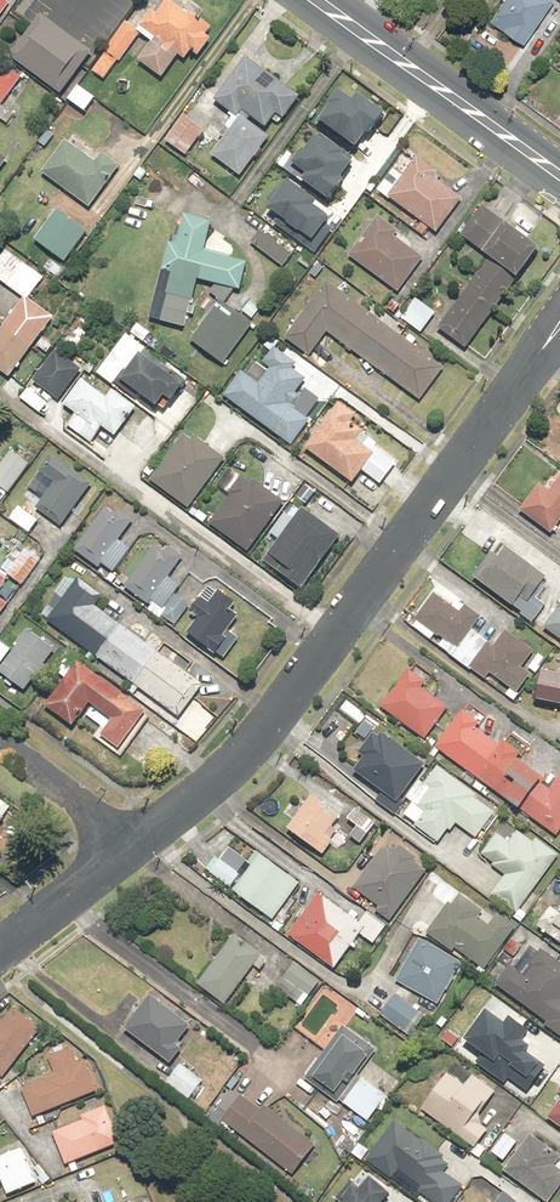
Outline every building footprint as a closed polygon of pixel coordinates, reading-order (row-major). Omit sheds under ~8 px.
[(9,2),(6,0),(0,0),(0,15),(9,2)] [(183,12),(165,0),(155,15),(150,12),(138,29),(151,38),(135,63),(162,81),(177,57),(183,61),(189,53),(197,59),(211,39),(204,34),(210,26),(185,9),(183,12)] [(504,3),(491,21),(525,45),(555,4),(549,0),(500,0),(504,3)] [(90,57),(38,17),(8,56),(60,96),(90,57)] [(118,63),(140,34),(125,23),(103,52),(104,53),(90,71),(103,81),(117,62),(118,63)] [(299,97),(243,57),(212,102),(236,119),(240,112),(264,129),(273,115),(282,121),(299,97)] [(7,68),(0,77),(0,120),(6,125),(13,116),(0,106),(22,79),(7,68)] [(343,89),(322,119),(359,145),(370,129),(372,131),(387,110),(358,90),(354,97),(343,89)] [(203,132),(181,117),(163,142),(185,158),(203,132)] [(268,137),(239,117),(211,155),(240,176),(268,137)] [(312,172),(308,178),(331,194),(343,177),(341,176),(354,157),(317,130),(307,145),(304,144),(293,159),(312,172)] [(65,140),(40,174),(89,210),(120,169),(100,154),(94,162),(65,140)] [(393,169),(377,191),(436,236),(462,201),(435,181),(439,175),(415,157),(402,175),(393,169)] [(291,181),(273,206),(283,213),(276,222),(319,252),(338,226),(331,221),(334,217),(315,204),(318,200),(291,181)] [(437,329),(466,350),(539,248),(482,206),(459,237),(481,253),(480,255),(486,259),(437,329)] [(84,232),(56,213),(35,243),(42,248),(37,255),(45,260),(49,254),(62,264),(84,232)] [(375,214),(345,253),(398,294),(425,260),(395,237),(398,232),(375,214)] [(224,302),(235,289),(240,290),(245,263),(201,255),(207,223),(180,218),(175,246),(167,244),(161,273),(169,274),(160,323),(183,328),(185,316),(192,317),(195,301),(191,300),(194,281),(213,285),(207,293),(218,302),(189,342),(222,367),(254,324),(224,302)] [(259,231),(250,244),(281,268),(290,256),(259,231)] [(23,300),(0,331),(0,374),(8,380),(56,315),(29,296),(42,278),(5,251),(0,258),(0,283),(23,300)] [(316,260),(304,251),(294,263),(306,272),(316,260)] [(442,366),(325,281),(283,340),(308,358),(325,334),(417,401),(442,366)] [(413,298),(399,318),(420,333),(434,313),(413,298)] [(260,309),(250,301),(241,311),(251,320),(260,309)] [(136,323),(128,334),(143,345),(151,333),(136,323)] [(258,348),(271,358),(281,343),(269,334),(258,348)] [(126,373),(144,348),(125,335),(96,376),(112,387),(116,381),(123,371),(126,373)] [(123,371),(116,381),(154,408),(162,397),(170,403),(187,378),(144,348),(126,373),(123,371)] [(54,350),(30,384),(57,402),(81,369),(54,350)] [(308,421),(291,408),(299,397),(295,394),(300,386),(272,365),(258,384),(241,371),(221,397),(289,448),(308,421)] [(73,415),(65,427),(90,444),(101,429),(114,438),(135,409),(110,392),(104,400),(78,382),(61,406),(73,415)] [(27,389),(19,400),(38,414),(46,403),(27,389)] [(351,424),(356,416),(337,402),(302,449),(351,485),(361,473),(380,487),(396,464),(375,449),(378,444),(351,424)] [(187,513),(225,459),(193,436),(190,441),(182,436),(147,485),(187,513)] [(30,465),(10,450),(0,463),(0,490),(7,495),(30,465)] [(60,527),(90,487),(51,458),(40,474),(52,483),(34,508),(60,527)] [(555,471),(542,488),(537,484),(517,511),(548,534),(559,518),(559,475),(555,471)] [(248,555),(285,501),(255,480),(251,485),(239,476),(229,491),(232,493),(208,527),(248,555)] [(306,506),(316,491),(306,484),(295,498),(306,506)] [(18,506),(8,520),(28,535),(38,521),(18,506)] [(117,541),(132,521),(118,511),(113,517),(104,510),(72,553),(97,571),(101,565),(112,573),(129,550),(117,541)] [(283,571),(279,577),(300,592),(338,538),(300,511),(294,520),(283,512),(268,534),(279,541),(266,560),(283,571)] [(168,578),(183,559),(168,548),(164,553),(154,546),(122,589),(148,609),(152,604),(161,611),(173,595),(180,587),(168,578)] [(490,554),(471,579),(532,624),(544,608),(532,599),(547,579),(505,547),(497,559),(490,554)] [(23,549),(5,575),(21,587),(39,561),(23,549)] [(45,622),(177,719),(202,686),(94,607),(101,596),(70,573),(47,605),(54,610),(45,622)] [(229,612),(239,600),(220,586),(208,603),(201,598),(193,608),(200,613),(185,634),(214,655),(229,635),(226,633),(237,618),(229,612)] [(459,611),(433,592),(413,621),(419,625),(420,626),(431,634),(455,651),(480,617),(463,605),(459,611)] [(189,607),(173,595),(161,611),(158,616),(173,627),(189,607)] [(559,642),(559,606),(543,629),(559,642)] [(0,667),(0,676),(23,693),(54,650),(27,630),(12,651),(0,667)] [(517,696),(531,677),(521,669),(530,656),(503,635),(494,648),(487,643),(468,669),(484,682),(489,675),(517,696)] [(12,651),(0,642),(0,667),(12,651)] [(538,654),(527,668),(535,674),(546,660),(538,654)] [(76,663),(43,708),(71,728),(90,703),(112,719),(98,738),(117,752),(145,714),(76,663)] [(380,708),(424,741),(447,709),(420,689),(423,683),(407,671),(380,708)] [(539,671),(534,704),(559,708),(559,675),(539,671)] [(434,746),(554,838),(559,831),(559,776),(550,789),(515,762),(520,755),(502,742),(497,749),(472,730),(477,723),(461,711),(434,746)] [(378,739),(371,734),(356,754),(362,759),(352,773),(396,806),(425,768),(381,734),(378,739)] [(475,840),(496,812),(437,767),(401,813),(439,842),(454,824),(475,840)] [(306,805),(297,798),(286,814),(294,819),(285,832),(321,858),(340,832),(332,826),(338,817),(311,798),(306,805)] [(10,809),(0,802),(0,823),(10,809)] [(356,808),(346,821),(355,828),(348,838),(359,846),(376,823),(356,808)] [(490,895),(516,914),(559,855),(536,838),(532,843),(516,832),(508,843),(496,834),(480,855),(492,865),(491,867),(504,876),(490,895)] [(374,911),(389,922),(426,872),(413,863),(415,859),(398,847),(396,851),(386,843),(352,890),(376,908),(374,911)] [(258,854),(255,852),(239,874),(239,875),(243,877),(232,892),(273,921),(270,924),(280,931),(290,918),(280,911),(299,883),(259,855),(258,854)] [(239,875),(219,861),(209,874),(229,888),(239,875)] [(286,937),(334,971),(358,937),(372,946),(385,928),(365,913),(357,923),(316,894),(286,937)] [(550,909),(537,928),(559,945),(559,917),(550,909)] [(478,967),(484,971),(516,925),(511,922),(498,913),(484,933),(463,918),(457,927),(439,915),(425,935),(451,953),(454,950),(478,967)] [(530,939),(519,929),(502,950),(513,959),(530,939)] [(196,986),(224,1006),(260,957),(233,936),(196,986)] [(395,982),(437,1006),(460,963),(418,940),(395,982)] [(539,951),(538,952),(529,946),(512,970),(508,967),(494,987),(546,1024),(543,1027),(559,1039),(559,965),(539,951)] [(294,963),(274,991),(300,1009),(318,984),(320,982),(294,963)] [(378,1017),(407,1038),(424,1014),(395,993),(378,1017)] [(123,1031),(169,1066),(180,1050),(175,1046),(189,1028),(149,997),(123,1031)] [(41,1029),(13,1007),(0,1023),(0,1078),(1,1079),(41,1029)] [(505,1024),(486,1010),(462,1043),(494,1066),(498,1060),(525,1080),(528,1077),(534,1081),(543,1069),(521,1053),(525,1047),(519,1043),(528,1031),(510,1017),(505,1024)] [(351,1086),(376,1051),(340,1026),(304,1078),(332,1098),(344,1081),(351,1086)] [(21,1091),(32,1119),(96,1093),(83,1060),(77,1063),(72,1049),(48,1059),(54,1073),(42,1078),(44,1082),(21,1091)] [(176,1063),(162,1082),(188,1100),(202,1081),(176,1063)] [(448,1073),(420,1111),(473,1150),(487,1131),(474,1121),(495,1093),(471,1076),(465,1085),(448,1073)] [(342,1105),(368,1123),(386,1097),(360,1079),(342,1105)] [(242,1093),(220,1123),(292,1174),(314,1143),(242,1093)] [(546,1120),(559,1130),(559,1100),(546,1120)] [(65,1166),(120,1144),(105,1106),(80,1116),(82,1122),(52,1134),(65,1166)] [(393,1122),(363,1162),(390,1181),(397,1171),(419,1188),(415,1193),(428,1201),(452,1201),(462,1188),(443,1174),(451,1164),(393,1122)] [(506,1133),(491,1154),(503,1163),(518,1142),(506,1133)] [(502,1171),(544,1201),(547,1201),(559,1185),(559,1172),(553,1167),(559,1158),(559,1157),(529,1134),(502,1171)] [(361,1162),(370,1150),(358,1142),(350,1154),(361,1162)] [(0,1159),(0,1180),(7,1195),(36,1181),(21,1149),(0,1159)] [(349,1181),(336,1199),(339,1201),(384,1201),(389,1196),(368,1181),(362,1190),(349,1181)] [(458,1201),(459,1201),(479,1201),(484,1195),(485,1194),(471,1184),(470,1185),(458,1201)] [(497,1201),(518,1201),(504,1192),(497,1201)]
